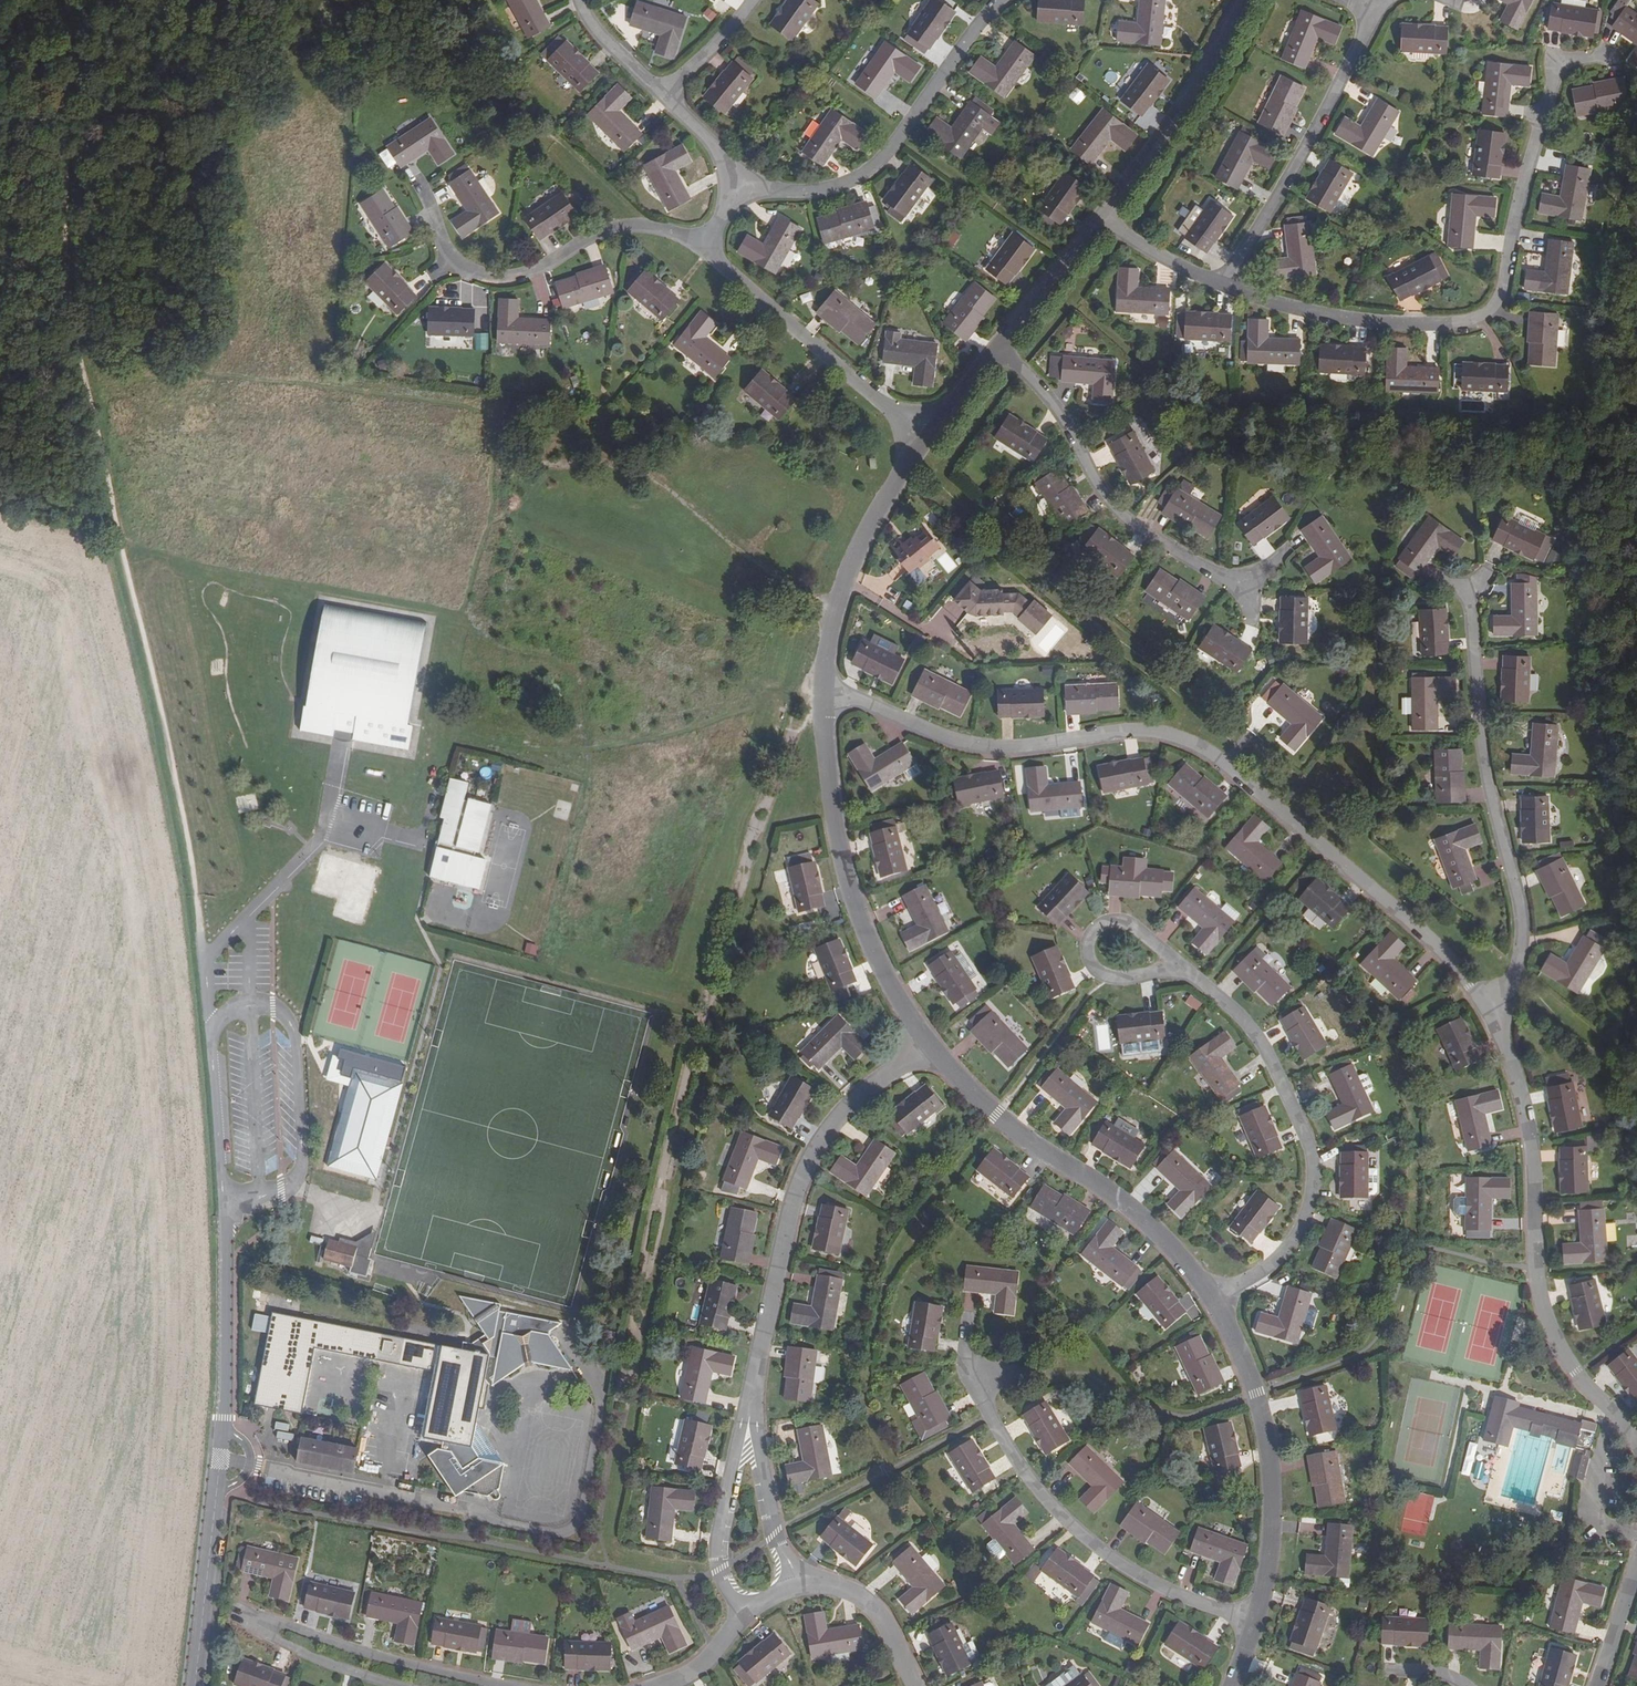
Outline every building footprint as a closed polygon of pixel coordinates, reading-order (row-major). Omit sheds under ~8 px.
[(528,37),(550,26),(536,0),(508,0),(528,37)] [(793,40),(818,4),(812,0),(788,0),(770,25),(793,40)] [(955,13),(937,0),(931,0),(908,34),(930,49),(955,13)] [(1081,24),(1083,0),(1039,0),(1037,22),(1081,24)] [(1131,23),(1119,22),(1117,40),(1159,44),(1164,0),(1140,0),(1137,23),(1136,30),(1130,29),(1131,23)] [(1508,4),(1500,20),(1517,29),(1531,0),(1501,0),(1508,4)] [(686,17),(638,2),(630,25),(661,35),(655,53),(673,58),(686,17)] [(1626,8),(1618,2),(1610,13),(1613,15),(1617,19),(1615,23),(1612,27),(1636,45),(1636,15),(1626,8)] [(1552,4),(1547,30),(1591,37),(1596,11),(1552,4)] [(711,21),(716,13),(707,7),(702,15),(711,21)] [(1341,28),(1301,11),(1282,58),(1304,68),(1317,38),(1334,44),(1341,28)] [(1446,27),(1402,24),(1401,52),(1444,53),(1446,27)] [(559,38),(556,40),(562,46),(565,43),(559,38)] [(567,41),(565,43),(562,46),(556,40),(542,55),(580,91),(598,72),(567,41)] [(875,98),(894,72),(897,66),(902,70),(899,75),(910,82),(920,66),(885,42),(856,84),(875,98)] [(969,73),(1004,98),(1034,56),(1015,42),(995,68),(981,57),(969,73)] [(1627,60),(1636,67),(1636,46),(1627,60)] [(735,58),(731,62),(738,67),(741,63),(735,58)] [(752,72),(741,63),(738,67),(731,62),(704,97),(725,114),(752,79),(749,76),(752,72)] [(1482,114),(1506,117),(1510,84),(1527,86),(1530,67),(1487,62),(1482,114)] [(1143,115),(1169,81),(1147,65),(1121,99),(1143,115)] [(894,72),(899,75),(902,70),(897,66),(894,72)] [(1126,91),(1131,79),(1125,76),(1119,87),(1126,91)] [(1259,123),(1277,132),(1291,102),(1295,105),(1304,88),(1281,77),(1259,123)] [(1591,92),(1622,85),(1621,81),(1590,87),(1591,92)] [(619,102),(623,106),(631,99),(618,85),(588,115),(624,152),(642,134),(619,111),(614,106),(619,102)] [(1627,105),(1622,85),(1591,92),(1590,87),(1572,91),(1577,116),(1627,105)] [(1398,112),(1377,100),(1360,127),(1345,118),(1335,135),(1372,155),(1398,112)] [(619,111),(623,106),(619,102),(614,106),(619,111)] [(993,112),(978,102),(975,106),(971,103),(970,102),(951,128),(947,133),(942,129),(946,124),(937,118),(925,133),(960,158),(993,112)] [(1291,102),(1277,132),(1281,134),(1295,105),(1291,102)] [(1136,136),(1103,109),(1072,150),(1090,164),(1110,139),(1124,150),(1136,136)] [(856,149),(867,134),(832,110),(803,152),(823,165),(841,139),(856,149)] [(402,167),(429,149),(433,146),(437,152),(432,155),(438,164),(454,154),(430,118),(388,146),(402,167)] [(951,128),(946,124),(942,129),(947,133),(951,128)] [(1472,174),(1499,178),(1505,134),(1478,130),(1472,174)] [(1252,160),(1268,168),(1277,152),(1239,132),(1215,177),(1237,188),(1252,160)] [(644,165),(668,210),(690,199),(674,171),(690,162),(681,145),(644,165)] [(433,146),(429,149),(432,155),(437,152),(433,146)] [(1351,173),(1328,160),(1306,198),(1329,212),(1351,173)] [(1503,161),(1500,174),(1518,177),(1521,164),(1503,161)] [(883,199),(887,202),(892,206),(889,209),(887,212),(901,222),(931,180),(910,164),(883,199)] [(1581,221),(1590,170),(1566,165),(1561,197),(1543,194),(1539,213),(1581,221)] [(467,172),(463,166),(451,175),(455,180),(452,182),(450,184),(467,210),(452,221),(463,237),(499,212),(469,170),(467,172)] [(1086,188),(1064,173),(1038,209),(1061,225),(1086,188)] [(389,207),(393,205),(383,190),(362,203),(389,247),(407,236),(389,207)] [(526,218),(541,240),(577,215),(562,193),(526,218)] [(1472,247),(1475,216),(1476,209),(1483,210),(1482,216),(1493,217),(1495,199),(1452,195),(1447,245),(1472,247)] [(1232,216),(1210,201),(1185,238),(1206,253),(1232,216)] [(837,218),(868,209),(866,204),(835,214),(837,218)] [(389,207),(407,236),(410,233),(393,205),(389,207)] [(874,228),(868,209),(837,218),(835,214),(817,219),(824,243),(874,228)] [(748,236),(739,252),(775,273),(801,229),(780,217),(763,245),(748,236)] [(1304,217),(1291,218),(1292,225),(1287,226),(1285,226),(1289,258),(1270,260),(1272,278),(1315,273),(1309,223),(1304,223),(1304,217)] [(949,230),(944,243),(953,246),(958,233),(949,230)] [(986,269),(1008,285),(1034,250),(1012,234),(986,269)] [(1537,278),(1537,271),(1526,270),(1524,289),(1567,293),(1573,243),(1549,240),(1545,272),(1544,279),(1537,278)] [(1388,277),(1400,301),(1447,277),(1436,255),(1429,259),(1428,257),(1388,277)] [(386,264),(366,282),(397,314),(416,295),(386,264)] [(576,282),(607,272),(606,268),(575,277),(576,282)] [(1116,311),(1167,314),(1168,290),(1137,287),(1138,270),(1119,268),(1116,311)] [(646,271),(641,276),(632,286),(628,291),(661,320),(679,299),(646,271)] [(613,292),(607,272),(576,282),(575,277),(557,283),(565,307),(613,292)] [(632,286),(641,276),(637,273),(628,283),(632,286)] [(944,323),(960,335),(980,310),(983,313),(995,299),(975,283),(944,323)] [(799,295),(802,303),(813,300),(810,291),(799,295)] [(835,291),(821,307),(847,328),(843,332),(857,343),(873,324),(835,291)] [(499,300),(498,342),(549,345),(550,320),(518,319),(518,301),(499,300)] [(847,328),(821,307),(818,311),(843,332),(847,328)] [(430,308),(430,335),(474,336),(475,309),(430,308)] [(963,339),(983,313),(980,310),(960,335),(963,339)] [(730,358),(704,338),(699,334),(703,328),(708,332),(715,323),(701,312),(674,345),(714,377),(730,358)] [(1185,312),(1184,339),(1229,341),(1230,315),(1185,312)] [(1558,315),(1537,313),(1535,346),(1530,346),(1528,364),(1554,366),(1558,315)] [(1168,326),(1168,317),(1157,317),(1157,326),(1168,326)] [(1246,362),(1298,364),(1299,340),(1267,339),(1267,320),(1248,320),(1246,362)] [(699,334),(704,338),(708,332),(703,328),(699,334)] [(932,387),(937,344),(886,338),(883,363),(916,367),(914,384),(932,387)] [(1320,345),(1319,372),(1363,374),(1364,348),(1320,345)] [(1385,392),(1436,393),(1437,368),(1405,367),(1406,349),(1387,348),(1385,392)] [(1062,375),(1061,379),(1061,382),(1093,384),(1092,402),(1111,403),(1114,361),(1064,357),(1064,358),(1054,357),(1052,374),(1062,375)] [(1507,365),(1462,363),(1462,390),(1507,392),(1507,365)] [(744,391),(778,419),(796,399),(761,370),(744,391)] [(1009,415),(994,438),(1032,461),(1046,438),(1009,415)] [(1154,471),(1132,432),(1108,446),(1130,484),(1154,471)] [(1063,488),(1067,485),(1057,469),(1036,483),(1064,526),(1081,515),(1063,488)] [(1085,512),(1067,485),(1063,488),(1081,515),(1085,512)] [(1176,490),(1166,507),(1193,524),(1191,528),(1207,537),(1220,516),(1176,490)] [(1254,545),(1288,518),(1272,496),(1237,524),(1254,545)] [(1193,524),(1166,507),(1163,511),(1191,528),(1193,524)] [(1322,516),(1301,531),(1320,557),(1305,568),(1315,583),(1351,558),(1322,516)] [(1413,569),(1418,572),(1419,572),(1437,547),(1452,557),(1463,541),(1428,517),(1398,558),(1400,559),(1395,566),(1408,576),(1413,569)] [(1532,560),(1532,559),(1534,555),(1543,559),(1551,541),(1543,537),(1543,535),(1504,517),(1492,541),(1532,560)] [(1089,526),(1075,545),(1117,577),(1134,555),(1099,528),(1096,531),(1089,526)] [(902,548),(893,555),(900,563),(898,564),(909,576),(917,569),(918,571),(929,562),(926,559),(939,549),(924,533),(912,543),(911,542),(903,550),(902,548)] [(1534,555),(1532,559),(1541,563),(1543,559),(1534,555)] [(1413,579),(1418,572),(1413,569),(1408,576),(1413,579)] [(1172,583),(1174,580),(1159,570),(1146,591),(1187,619),(1199,603),(1172,583)] [(1015,617),(1028,628),(1044,610),(1030,598),(1027,601),(1015,591),(1000,592),(999,588),(982,589),(983,583),(972,575),(952,600),(965,611),(967,610),(974,615),(1002,612),(1002,610),(1010,609),(1017,615),(1015,617)] [(1201,599),(1174,580),(1172,583),(1199,603),(1201,599)] [(1504,623),(1504,617),(1494,617),(1494,636),(1536,635),(1535,584),(1510,584),(1511,617),(1511,623),(1504,623)] [(1307,599),(1280,598),(1279,642),(1306,643),(1307,599)] [(306,700),(302,723),(331,728),(334,728),(335,722),(354,725),(353,732),(357,732),(407,742),(412,719),(407,718),(426,617),(327,599),(308,700),(306,700)] [(1445,609),(1419,610),(1422,655),(1448,654),(1445,609)] [(1048,613),(1044,610),(1028,628),(1032,631),(1048,613)] [(1250,649),(1213,625),(1199,647),(1236,671),(1250,649)] [(851,664),(892,684),(903,659),(863,640),(851,664)] [(1529,657),(1502,656),(1501,701),(1528,702),(1529,657)] [(913,693),(930,701),(932,697),(961,711),(969,693),(924,671),(913,693)] [(1443,689),(1443,696),(1455,696),(1454,678),(1412,678),(1412,729),(1437,728),(1436,696),(1436,690),(1443,689)] [(1275,681),(1265,694),(1270,698),(1267,703),(1292,724),(1296,728),(1292,733),(1287,729),(1280,738),(1294,750),(1322,717),(1283,685),(1281,687),(1275,681)] [(1065,686),(1066,707),(1098,704),(1099,710),(1117,709),(1116,684),(1065,686)] [(1042,689),(998,691),(999,718),(1042,716),(1042,689)] [(1270,698),(1265,694),(1262,698),(1267,703),(1270,698)] [(932,697),(930,701),(959,715),(961,711),(932,697)] [(353,733),(357,732),(353,732),(354,725),(335,722),(334,728),(331,728),(337,731),(343,733),(350,733),(353,733)] [(1296,728),(1292,724),(1287,729),(1292,733),(1296,728)] [(1558,726),(1533,724),(1530,755),(1512,754),(1511,773),(1554,777),(1558,726)] [(848,755),(871,792),(915,764),(902,743),(875,760),(865,745),(848,755)] [(1437,802),(1457,801),(1456,768),(1460,769),(1459,749),(1435,750),(1437,802)] [(1143,765),(1142,759),(1099,767),(1104,794),(1144,786),(1148,784),(1154,783),(1149,764),(1143,765)] [(1196,780),(1199,777),(1186,765),(1169,785),(1207,817),(1222,801),(1196,780)] [(482,768),(483,777),(491,777),(490,767),(482,768)] [(1041,780),(1046,779),(1045,768),(1027,769),(1031,812),(1081,807),(1079,783),(1047,786),(1041,787),(1041,780)] [(997,771),(953,780),(959,807),(1003,798),(997,771)] [(1224,797),(1199,777),(1196,780),(1222,801),(1224,797)] [(446,821),(432,879),(481,891),(488,862),(476,859),(477,854),(480,854),(491,806),(469,801),(468,803),(464,802),(468,785),(453,782),(449,801),(446,800),(441,820),(446,821)] [(1549,842),(1547,797),(1520,797),(1522,842),(1549,842)] [(1226,848),(1264,883),(1281,864),(1257,842),(1268,828),(1254,816),(1226,848)] [(1475,878),(1464,849),(1461,842),(1468,839),(1470,846),(1481,842),(1474,824),(1434,840),(1452,888),(1475,878)] [(869,834),(880,878),(907,871),(895,828),(869,834)] [(1461,842),(1464,849),(1470,846),(1468,839),(1461,842)] [(1134,871),(1162,873),(1162,866),(1159,861),(1135,859),(1134,871)] [(1557,897),(1553,900),(1561,915),(1584,904),(1561,859),(1543,867),(1557,897)] [(788,869),(798,912),(825,906),(815,862),(788,869)] [(1557,897),(1543,867),(1539,870),(1553,900),(1557,897)] [(1142,895),(1160,897),(1161,892),(1168,892),(1169,878),(1161,877),(1162,873),(1134,871),(1111,869),(1110,888),(1142,890),(1142,895)] [(1038,908),(1058,926),(1088,893),(1067,875),(1038,908)] [(1351,908),(1316,880),(1299,900),(1333,929),(1351,908)] [(901,934),(909,951),(948,932),(925,886),(903,897),(917,926),(901,934)] [(1233,922),(1219,910),(1194,889),(1179,908),(1203,928),(1192,943),(1207,955),(1234,922),(1233,922)] [(1225,904),(1219,910),(1233,922),(1238,915),(1225,904)] [(1605,940),(1592,933),(1588,939),(1585,938),(1583,937),(1566,964),(1551,955),(1541,971),(1577,993),(1587,978),(1598,959),(1604,949),(1603,949),(1601,947),(1605,940)] [(1361,965),(1399,1000),(1415,982),(1392,960),(1404,946),(1390,934),(1361,965)] [(814,950),(831,992),(857,982),(840,941),(814,950)] [(529,943),(527,953),(537,955),(539,945),(529,943)] [(1056,947),(1031,958),(1049,999),(1074,988),(1056,947)] [(955,1003),(958,1007),(979,994),(951,952),(928,967),(953,1004),(955,1003)] [(1235,970),(1248,983),(1252,980),(1275,1003),(1289,988),(1253,952),(1235,970)] [(1603,962),(1598,959),(1587,978),(1592,981),(1601,972),(1605,966),(1603,962)] [(1252,980),(1248,983),(1272,1006),(1275,1003),(1252,980)] [(1190,994),(1184,1003),(1196,1011),(1202,1002),(1190,994)] [(1280,1022),(1303,1060),(1326,1046),(1303,1008),(1280,1022)] [(1121,1044),(1130,1043),(1158,1040),(1164,1039),(1161,1012),(1117,1017),(1121,1044)] [(998,1050),(994,1053),(1008,1067),(1026,1050),(991,1013),(975,1028),(998,1050)] [(807,1065),(810,1062),(813,1064),(818,1070),(841,1047),(846,1042),(851,1047),(847,1052),(854,1059),(867,1046),(837,1016),(801,1052),(804,1056),(801,1058),(807,1065)] [(1437,1031),(1456,1071),(1480,1059),(1461,1019),(1437,1031)] [(1100,1050),(1111,1048),(1107,1024),(1096,1026),(1100,1050)] [(998,1050),(975,1028),(972,1031),(994,1053),(998,1050)] [(1223,1104),(1237,1094),(1234,1089),(1236,1087),(1239,1084),(1220,1058),(1235,1047),(1224,1032),(1189,1057),(1223,1104)] [(1158,1040),(1130,1043),(1131,1051),(1134,1053),(1139,1052),(1140,1055),(1144,1058),(1149,1057),(1151,1054),(1151,1051),(1156,1051),(1159,1047),(1158,1040)] [(846,1042),(841,1047),(847,1052),(851,1047),(846,1042)] [(401,1075),(350,1061),(322,1161),(373,1175),(401,1075)] [(1350,1061),(1334,1068),(1336,1073),(1330,1076),(1343,1105),(1326,1112),(1334,1130),(1373,1112),(1350,1061)] [(1054,1124),(1069,1136),(1096,1103),(1057,1070),(1041,1089),(1066,1109),(1054,1124)] [(1568,1081),(1566,1073),(1544,1078),(1546,1085),(1568,1081)] [(769,1115),(792,1129),(815,1091),(792,1078),(769,1115)] [(1573,1083),(1546,1088),(1555,1132),(1581,1126),(1573,1083)] [(890,1113),(907,1134),(942,1106),(924,1085),(890,1113)] [(1502,1110),(1497,1091),(1455,1102),(1468,1151),(1492,1145),(1484,1114),(1502,1110)] [(1446,1103),(1450,1116),(1457,1114),(1453,1101),(1446,1103)] [(1256,1102),(1237,1109),(1239,1115),(1258,1107),(1256,1102)] [(1264,1107),(1240,1117),(1257,1158),(1282,1148),(1264,1107)] [(1103,1127),(1106,1122),(1099,1118),(1097,1123),(1103,1127)] [(1095,1140),(1091,1146),(1129,1169),(1143,1145),(1106,1122),(1103,1127),(1097,1123),(1088,1136),(1095,1140)] [(746,1190),(758,1160),(760,1154),(767,1156),(765,1162),(775,1166),(782,1147),(742,1133),(723,1181),(746,1190)] [(1095,1140),(1088,1136),(1085,1141),(1091,1146),(1095,1140)] [(895,1155),(875,1140),(856,1167),(841,1157),(831,1173),(865,1197),(895,1155)] [(1367,1187),(1367,1169),(1367,1153),(1361,1153),(1362,1146),(1348,1146),(1348,1154),(1341,1153),(1340,1198),(1367,1198),(1367,1187)] [(1586,1146),(1559,1148),(1561,1192),(1588,1191),(1586,1146)] [(1157,1160),(1161,1164),(1157,1169),(1180,1191),(1167,1205),(1181,1218),(1211,1186),(1169,1147),(1157,1160)] [(1029,1177),(993,1150),(977,1171),(1013,1198),(1029,1177)] [(760,1154),(758,1160),(765,1162),(767,1156),(760,1154)] [(1153,1164),(1157,1169),(1161,1164),(1157,1160),(1153,1164)] [(1377,1169),(1367,1169),(1367,1187),(1377,1188),(1377,1169)] [(1509,1179),(1466,1179),(1465,1230),(1491,1230),(1491,1198),(1509,1198),(1509,1179)] [(1057,1199),(1059,1195),(1044,1186),(1030,1208),(1074,1234),(1085,1216),(1057,1199)] [(1257,1192),(1230,1227),(1252,1243),(1278,1208),(1257,1192)] [(1087,1213),(1059,1195),(1057,1199),(1085,1216),(1087,1213)] [(848,1210),(822,1205),(813,1249),(839,1255),(848,1210)] [(721,1259),(741,1263),(748,1232),(752,1233),(756,1214),(732,1209),(721,1259)] [(1603,1209),(1579,1211),(1581,1243),(1563,1244),(1564,1263),(1607,1260),(1603,1209)] [(1133,1273),(1136,1267),(1111,1248),(1122,1233),(1108,1221),(1082,1255),(1128,1290),(1138,1276),(1133,1273)] [(1334,1221),(1320,1251),(1325,1253),(1338,1223),(1334,1221)] [(1325,1253),(1320,1251),(1313,1268),(1336,1278),(1356,1231),(1338,1223),(1325,1253)] [(339,1237),(338,1243),(356,1248),(357,1245),(360,1246),(362,1239),(374,1242),(377,1231),(339,1237)] [(748,1232),(741,1263),(746,1264),(752,1233),(748,1232)] [(323,1246),(324,1240),(312,1236),(310,1243),(323,1246)] [(356,1248),(338,1243),(327,1240),(322,1259),(352,1268),(351,1274),(367,1278),(372,1261),(369,1260),(374,1242),(362,1239),(360,1246),(357,1245),(356,1248)] [(1002,1302),(996,1301),(995,1313),(1012,1315),(1017,1273),(967,1267),(964,1291),(996,1294),(1003,1295),(1002,1302)] [(1141,1271),(1136,1267),(1133,1273),(1138,1276),(1141,1271)] [(823,1277),(817,1277),(812,1308),(794,1304),(791,1323),(833,1331),(842,1280),(841,1280),(842,1275),(824,1271),(823,1277)] [(1136,1294),(1165,1329),(1186,1312),(1157,1277),(1136,1294)] [(1554,1278),(1556,1291),(1568,1289),(1566,1277),(1554,1278)] [(1594,1280),(1568,1286),(1579,1330),(1605,1323),(1594,1280)] [(710,1281),(700,1325),(726,1331),(736,1287),(710,1281)] [(1311,1295),(1288,1288),(1279,1319),(1261,1314),(1256,1332),(1297,1344),(1311,1295)] [(963,1309),(972,1310),(973,1293),(964,1293),(963,1309)] [(499,1311),(501,1304),(459,1296),(477,1322),(555,1343),(549,1335),(549,1334),(550,1331),(561,1324),(506,1312),(505,1315),(499,1314),(499,1311)] [(908,1348),(935,1352),(943,1308),(916,1303),(908,1348)] [(301,1414),(311,1365),(306,1364),(307,1360),(311,1361),(314,1349),(381,1362),(434,1372),(438,1373),(434,1396),(479,1404),(481,1394),(489,1355),(498,1355),(495,1369),(501,1380),(526,1363),(531,1363),(573,1371),(560,1351),(559,1349),(555,1343),(477,1322),(485,1335),(472,1343),(463,1342),(462,1350),(272,1313),(272,1317),(255,1314),(252,1330),(269,1333),(255,1404),(301,1414)] [(1197,1393),(1215,1385),(1202,1355),(1206,1353),(1198,1337),(1176,1347),(1197,1393)] [(705,1403),(712,1372),(713,1366),(719,1367),(718,1373),(729,1375),(733,1357),(692,1348),(681,1398),(705,1403)] [(816,1352),(795,1349),(791,1381),(787,1381),(784,1399),(809,1402),(816,1352)] [(791,1381),(795,1349),(790,1349),(787,1381),(791,1381)] [(1629,1350),(1607,1367),(1635,1402),(1636,1400),(1636,1361),(1629,1350)] [(1202,1355),(1215,1385),(1220,1383),(1206,1353),(1202,1355)] [(481,1394),(501,1380),(495,1369),(498,1355),(489,1355),(481,1394)] [(438,1373),(434,1372),(429,1395),(434,1396),(438,1373)] [(920,1440),(940,1429),(938,1424),(943,1422),(928,1393),(932,1391),(924,1374),(900,1387),(917,1419),(911,1422),(920,1440)] [(1324,1387),(1299,1393),(1310,1436),(1336,1429),(1324,1387)] [(928,1393),(943,1422),(947,1419),(932,1391),(928,1393)] [(432,1404),(430,1404),(424,1438),(434,1440),(443,1442),(442,1450),(438,1449),(431,1454),(429,1456),(453,1492),(461,1494),(464,1492),(488,1496),(490,1495),(492,1498),(494,1500),(498,1500),(500,1497),(499,1493),(497,1490),(500,1488),(504,1464),(476,1423),(479,1404),(434,1396),(432,1404)] [(1517,1413),(1518,1408),(1519,1404),(1495,1397),(1486,1433),(1510,1439),(1513,1427),(1516,1429),(1553,1438),(1557,1439),(1556,1443),(1557,1444),(1571,1448),(1575,1448),(1575,1446),(1580,1447),(1590,1450),(1597,1425),(1582,1421),(1581,1425),(1563,1420),(1562,1425),(1545,1420),(1546,1415),(1536,1412),(1535,1418),(1517,1413)] [(1022,1417),(1044,1455),(1068,1441),(1046,1403),(1022,1417)] [(1535,1418),(1536,1412),(1518,1408),(1517,1413),(1535,1418)] [(1562,1425),(1563,1420),(1546,1415),(1545,1420),(1562,1425)] [(711,1427),(685,1421),(675,1464),(701,1469),(711,1427)] [(1204,1430),(1214,1473),(1240,1466),(1230,1423),(1204,1430)] [(821,1426),(798,1431),(804,1462),(785,1466),(789,1484),(832,1476),(821,1426)] [(1510,1439),(1486,1433),(1484,1440),(1507,1447),(1510,1439)] [(358,1450),(302,1439),(297,1462),(352,1474),(358,1450)] [(443,1442),(434,1440),(431,1454),(438,1449),(442,1450),(443,1442)] [(948,1454),(972,1492),(994,1478),(971,1440),(948,1454)] [(1470,1476),(1475,1443),(1467,1442),(1462,1475),(1470,1476)] [(1092,1496),(1087,1492),(1079,1500),(1093,1513),(1123,1482),(1086,1447),(1069,1464),(1092,1486),(1097,1490),(1092,1496)] [(1335,1452),(1314,1456),(1319,1487),(1314,1488),(1317,1507),(1343,1503),(1335,1452)] [(1569,1477),(1576,1479),(1582,1481),(1590,1453),(1586,1452),(1584,1458),(1579,1457),(1575,1456),(1569,1477)] [(1319,1487),(1314,1456),(1309,1456),(1314,1488),(1319,1487)] [(1485,1479),(1485,1463),(1476,1463),(1476,1478),(1485,1479)] [(801,1484),(791,1486),(793,1494),(803,1492),(801,1484)] [(1097,1490),(1092,1486),(1087,1492),(1092,1496),(1097,1490)] [(670,1541),(673,1509),(674,1503),(680,1503),(680,1510),(692,1511),(694,1492),(651,1488),(646,1538),(670,1541)] [(993,1540),(1005,1554),(1014,1565),(1033,1550),(1013,1525),(1014,1524),(1009,1519),(1013,1515),(1018,1520),(1027,1513),(1015,1499),(992,1516),(987,1510),(976,1519),(993,1540)] [(1137,1504),(1124,1521),(1151,1540),(1149,1543),(1163,1554),(1178,1533),(1137,1504)] [(1014,1524),(1018,1520),(1013,1515),(1009,1519),(1014,1524)] [(871,1545),(836,1518),(820,1539),(855,1566),(871,1545)] [(1151,1540),(1124,1521),(1122,1525),(1149,1543),(1151,1540)] [(1352,1527),(1328,1525),(1325,1557),(1306,1555),(1305,1574),(1348,1578),(1352,1527)] [(1190,1551),(1221,1562),(1227,1565),(1224,1571),(1219,1569),(1214,1579),(1232,1586),(1246,1546),(1198,1528),(1190,1551)] [(999,1559),(1005,1554),(993,1540),(987,1545),(988,1549),(989,1552),(994,1558),(999,1559)] [(269,1596),(287,1601),(297,1559),(248,1547),(242,1571),(273,1579),(269,1596)] [(911,1547),(892,1563),(913,1588),(899,1600),(912,1614),(944,1586),(911,1547)] [(1081,1600),(1092,1585),(1088,1582),(1092,1577),(1093,1575),(1057,1550),(1041,1571),(1081,1600)] [(1026,1575),(1033,1580),(1040,1571),(1033,1566),(1026,1575)] [(1088,1582),(1092,1585),(1096,1580),(1092,1577),(1088,1582)] [(1550,1628),(1573,1634),(1582,1603),(1599,1607),(1604,1589),(1563,1579),(1550,1628)] [(304,1609),(347,1620),(354,1593),(310,1583),(309,1588),(303,1587),(300,1603),(305,1604),(304,1609)] [(1119,1610),(1120,1610),(1114,1607),(1117,1600),(1122,1603),(1127,1593),(1110,1585),(1091,1623),(1137,1645),(1148,1624),(1119,1610)] [(367,1617),(397,1624),(404,1625),(403,1632),(396,1631),(393,1642),(412,1645),(421,1603),(372,1592),(367,1617)] [(1330,1607),(1305,1599),(1291,1641),(1294,1642),(1292,1649),(1313,1655),(1315,1649),(1316,1649),(1330,1607)] [(1120,1610),(1122,1603),(1117,1600),(1114,1607),(1120,1610)] [(621,1628),(632,1651),(660,1637),(668,1654),(686,1645),(667,1607),(621,1628)] [(818,1624),(824,1623),(823,1613),(804,1616),(811,1657),(861,1649),(857,1624),(826,1630),(819,1631),(818,1624)] [(1383,1618),(1382,1645),(1426,1647),(1427,1620),(1383,1618)] [(431,1645),(475,1653),(480,1626),(436,1619),(431,1645)] [(1165,1645),(1202,1669),(1216,1646),(1179,1623),(1165,1645)] [(971,1664),(951,1624),(926,1636),(946,1675),(971,1664)] [(1448,1649),(1480,1650),(1487,1651),(1487,1657),(1480,1657),(1480,1668),(1499,1669),(1501,1626),(1450,1624),(1448,1649)] [(497,1631),(494,1651),(525,1656),(525,1661),(543,1663),(546,1638),(497,1631)] [(790,1654),(772,1634),(738,1662),(739,1664),(733,1670),(746,1685),(753,1679),(756,1683),(790,1654)] [(610,1643),(566,1642),(565,1669),(609,1671),(610,1643)] [(1540,1685),(1567,1685),(1576,1656),(1550,1649),(1540,1685)] [(525,1656),(494,1651),(493,1656),(525,1661),(525,1656)] [(238,1685),(280,1685),(284,1674),(242,1659),(234,1685),(238,1685)] [(1036,1683),(1043,1680),(1039,1668),(1032,1670),(1036,1683)] [(1297,1674),(1292,1685),(1319,1685),(1320,1683),(1297,1674)] [(1081,1675),(1066,1685),(1089,1685),(1081,1675)]
